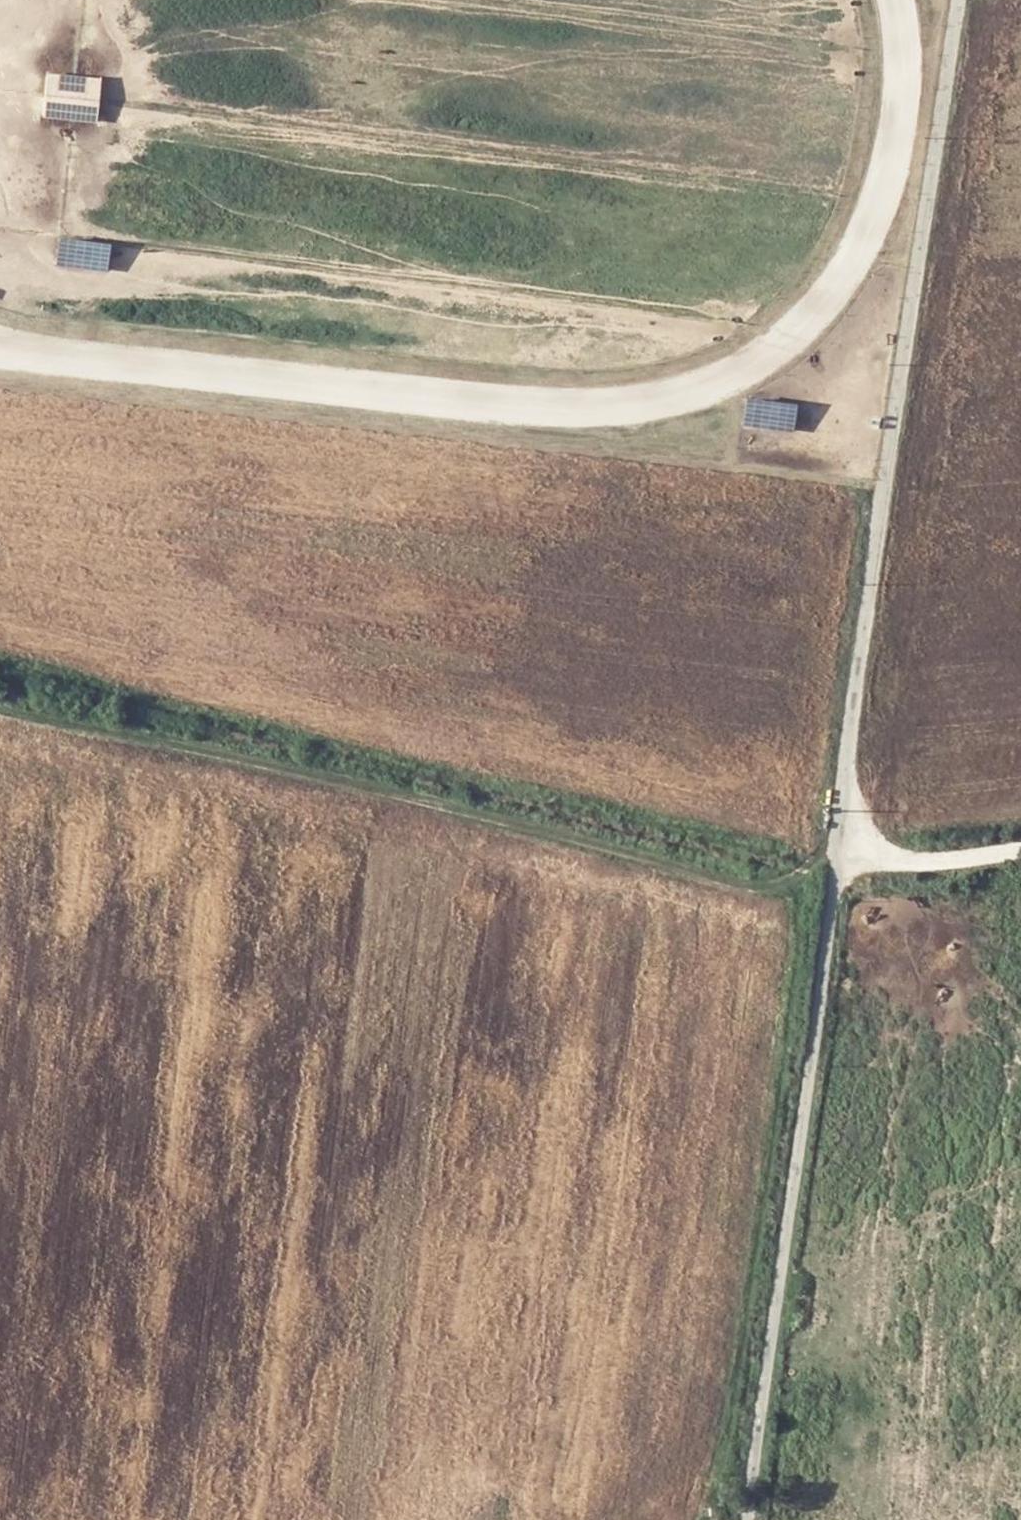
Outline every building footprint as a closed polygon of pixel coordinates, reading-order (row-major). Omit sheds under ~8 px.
[(47,70),(45,109),(99,113),(102,73),(47,70)]
